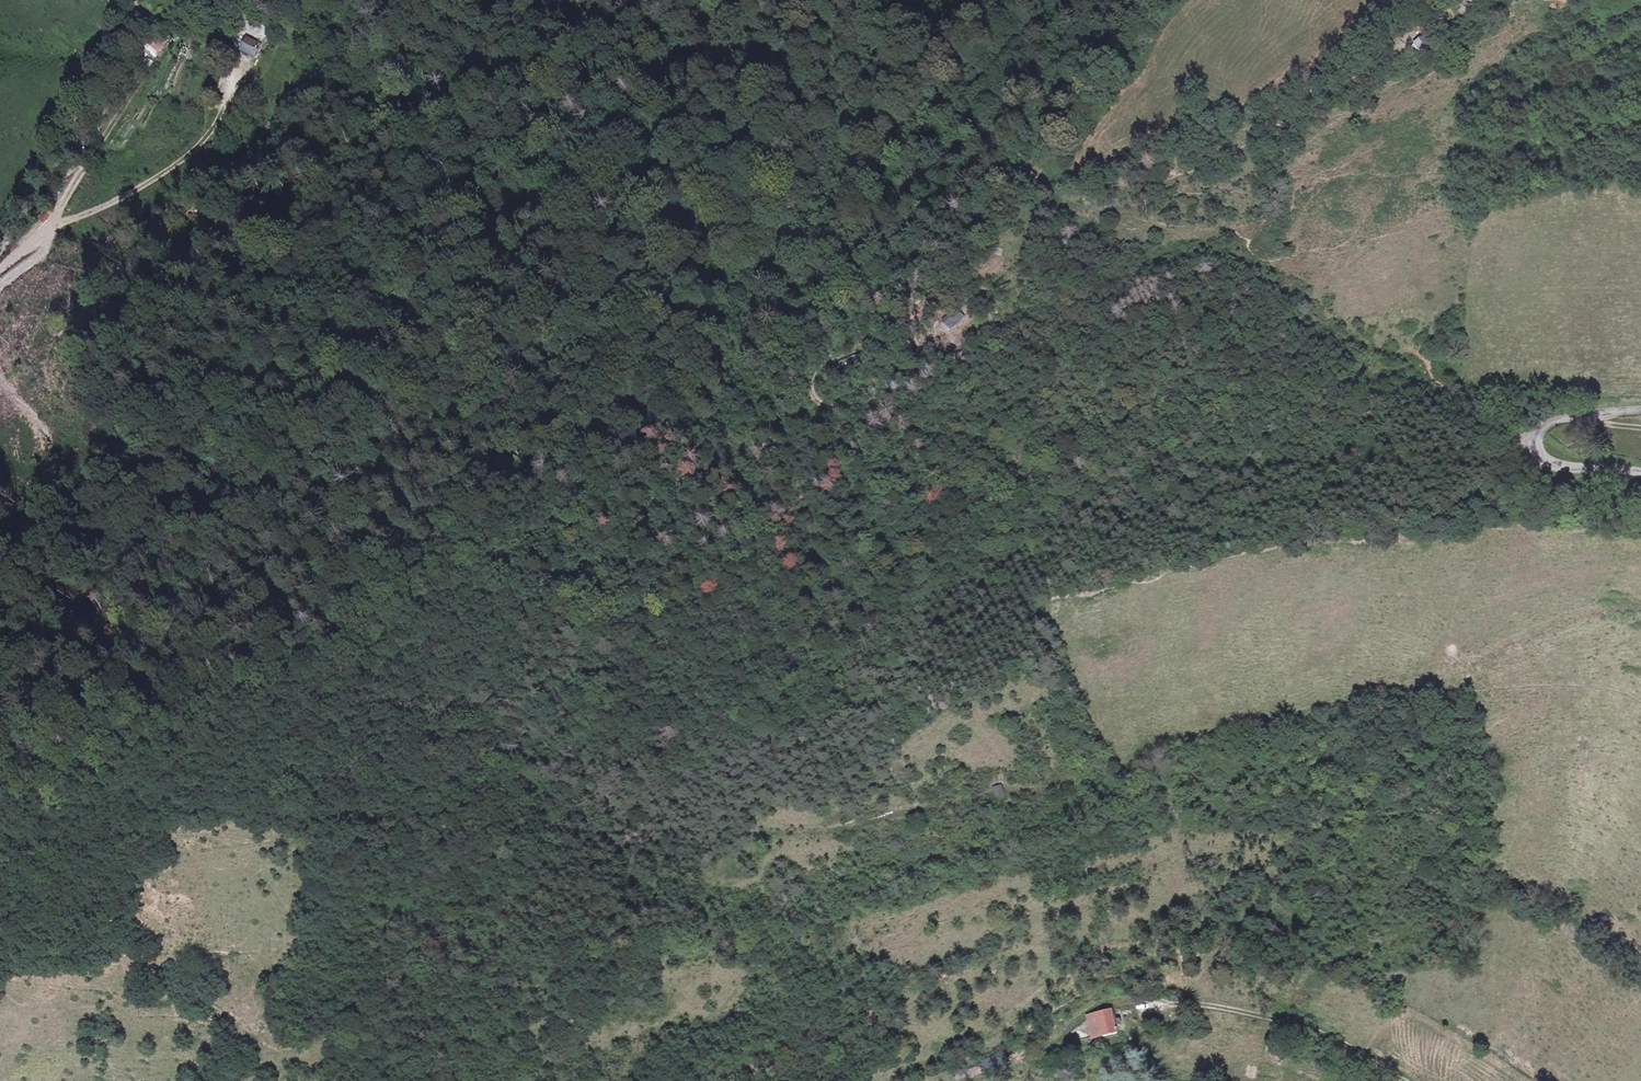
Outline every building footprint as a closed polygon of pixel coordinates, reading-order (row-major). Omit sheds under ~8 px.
[(245,35),(239,50),(252,56),(259,41),(245,35)] [(1004,249),(995,245),(992,252),(1001,256),(1004,249)] [(966,317),(956,307),(942,323),(952,332),(966,317)] [(995,796),(1004,794),(1001,784),(992,786),(995,796)] [(1108,1015),(1087,1018),(1089,1036),(1112,1033),(1112,1027),(1118,1026),(1116,1018),(1109,1019),(1108,1015)] [(1004,1058),(1000,1049),(982,1056),(986,1065),(1004,1058)] [(979,1066),(966,1068),(967,1077),(981,1075),(979,1066)]
